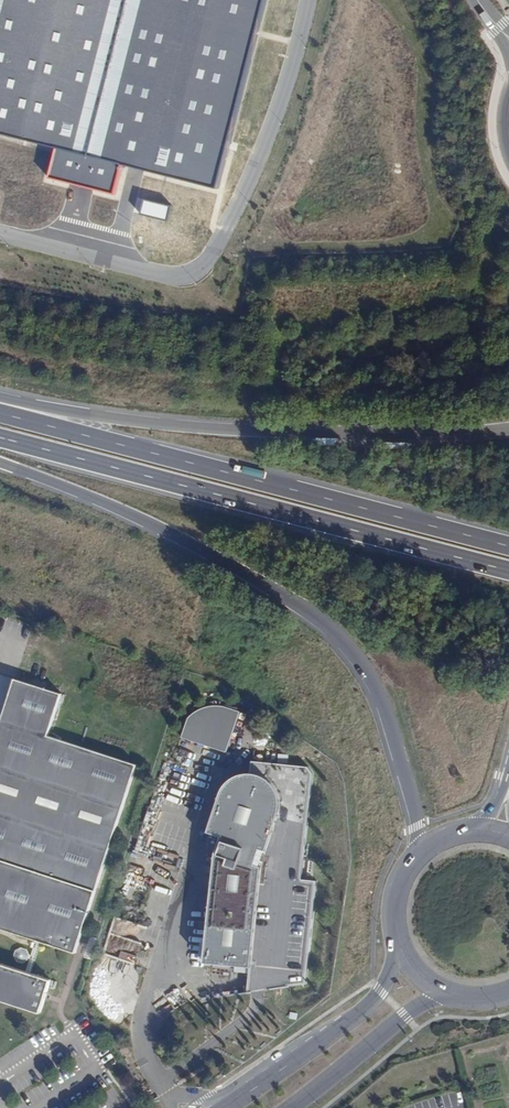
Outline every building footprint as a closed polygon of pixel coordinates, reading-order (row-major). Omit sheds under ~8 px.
[(55,141),(47,172),(70,178),(99,185),(113,189),(121,158),(215,182),(262,0),(0,0),(0,127),(55,141)] [(15,678),(0,726),(0,927),(36,939),(42,941),(77,952),(106,863),(138,764),(48,735),(62,694),(15,678)] [(187,717),(181,737),(226,752),(240,711),(223,706),(218,705),(211,705),(202,707),(195,711),(191,714),(187,717)] [(280,808),(279,812),(267,850),(259,848),(254,864),(262,866),(251,967),(250,967),(247,994),(251,993),(264,991),(288,987),(305,984),(316,881),(301,879),(312,773),(307,766),(251,761),(250,772),(255,773),(260,774),(264,776),(268,778),(271,781),(274,784),(276,787),(278,791),(279,795),(280,800),(280,804),(280,808)] [(222,791),(220,797),(209,832),(222,836),(216,853),(205,963),(250,967),(251,967),(262,866),(254,864),(259,848),(267,850),(279,812),(280,808),(280,804),(280,800),(279,795),(278,791),(276,787),(274,784),(271,781),(268,778),(264,776),(260,774),(255,773),(250,772),(244,773),(240,774),(236,776),(231,779),(228,782),(224,786),(222,791)] [(36,939),(32,954),(31,954),(28,949),(22,947),(16,949),(14,955),(17,961),(23,963),(29,960),(29,957),(31,958),(26,971),(31,973),(42,941),(36,939)] [(41,1012),(45,1000),(46,997),(47,994),(52,979),(31,973),(26,971),(0,962),(0,999),(41,1012)] [(86,1064),(74,1046),(70,1049),(82,1067),(86,1064)]
